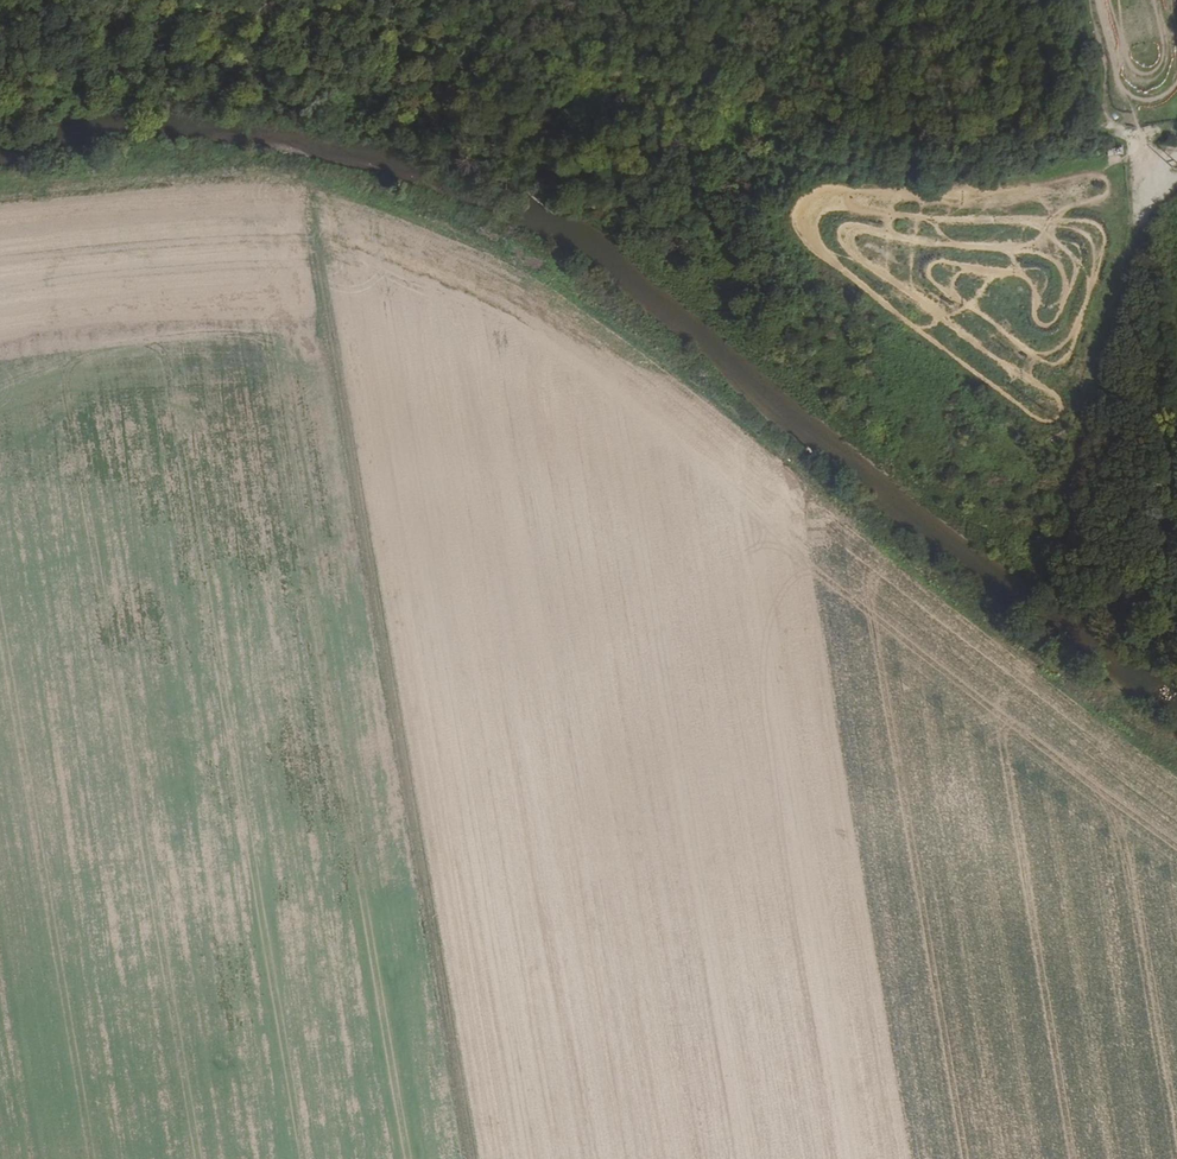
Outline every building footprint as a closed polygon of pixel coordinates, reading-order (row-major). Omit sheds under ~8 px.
[(1107,149),(1111,164),(1125,161),(1121,146),(1107,149)]
